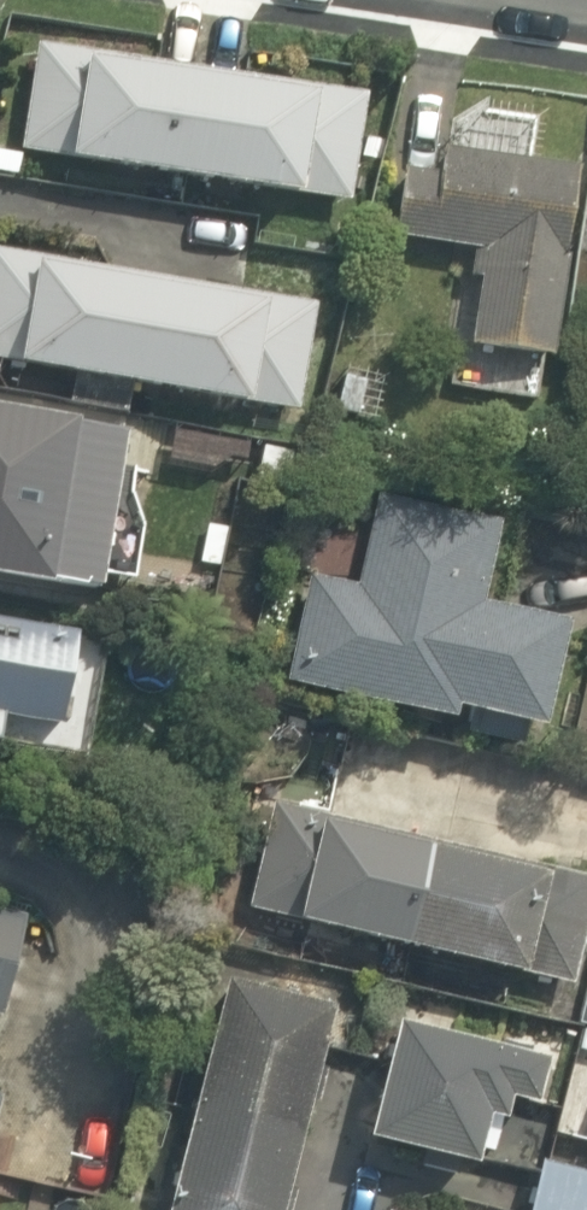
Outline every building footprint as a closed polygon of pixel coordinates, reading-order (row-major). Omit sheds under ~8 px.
[(0,34),(0,147),(334,197),(350,86),(0,34)] [(571,176),(400,151),(387,239),(466,251),(451,348),(543,362),(571,176)] [(0,247),(0,363),(285,414),(305,303),(0,247)] [(0,397),(0,568),(71,583),(106,419),(0,397)] [(308,534),(274,684),(431,719),(435,701),(516,720),(541,608),(460,589),(479,504),(373,481),(359,545),(308,534)] [(43,721),(38,750),(82,757),(103,633),(0,616),(0,714),(43,721)] [(575,874),(289,802),(261,912),(547,983),(575,874)] [(0,903),(0,1009),(1,1009),(19,906),(0,903)] [(203,963),(150,1209),(264,1209),(312,986),(203,963)] [(501,1114),(518,1051),(379,1014),(351,1122),(460,1151),(471,1107),(501,1114)] [(528,1138),(507,1209),(586,1209),(586,1154),(584,1153),(528,1138)] [(375,1200),(372,1209),(409,1209),(375,1200)]
